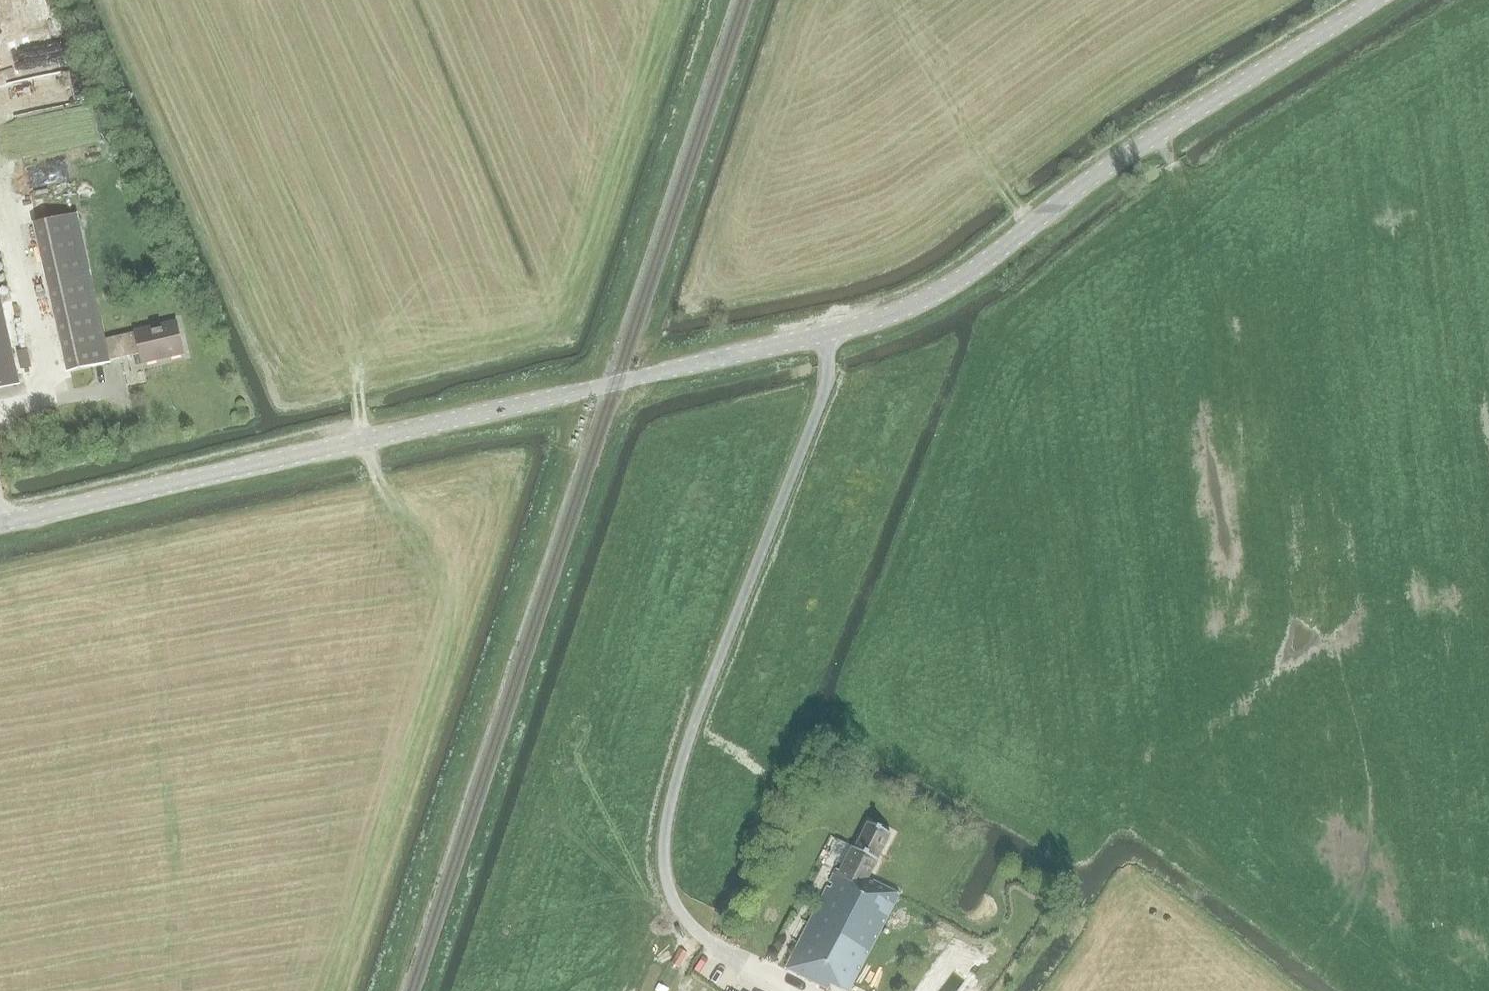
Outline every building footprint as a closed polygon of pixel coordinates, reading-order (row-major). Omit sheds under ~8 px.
[(89,277),(76,214),(36,223),(50,286),(70,372),(108,363),(108,361),(140,354),(142,363),(183,353),(176,322),(135,332),(103,339),(89,277)] [(18,383),(0,301),(0,388),(18,383)] [(868,823),(855,848),(852,847),(840,871),(836,869),(785,968),(828,989),(831,985),(843,990),(848,990),(899,894),(868,878),(890,834),(868,823)]
